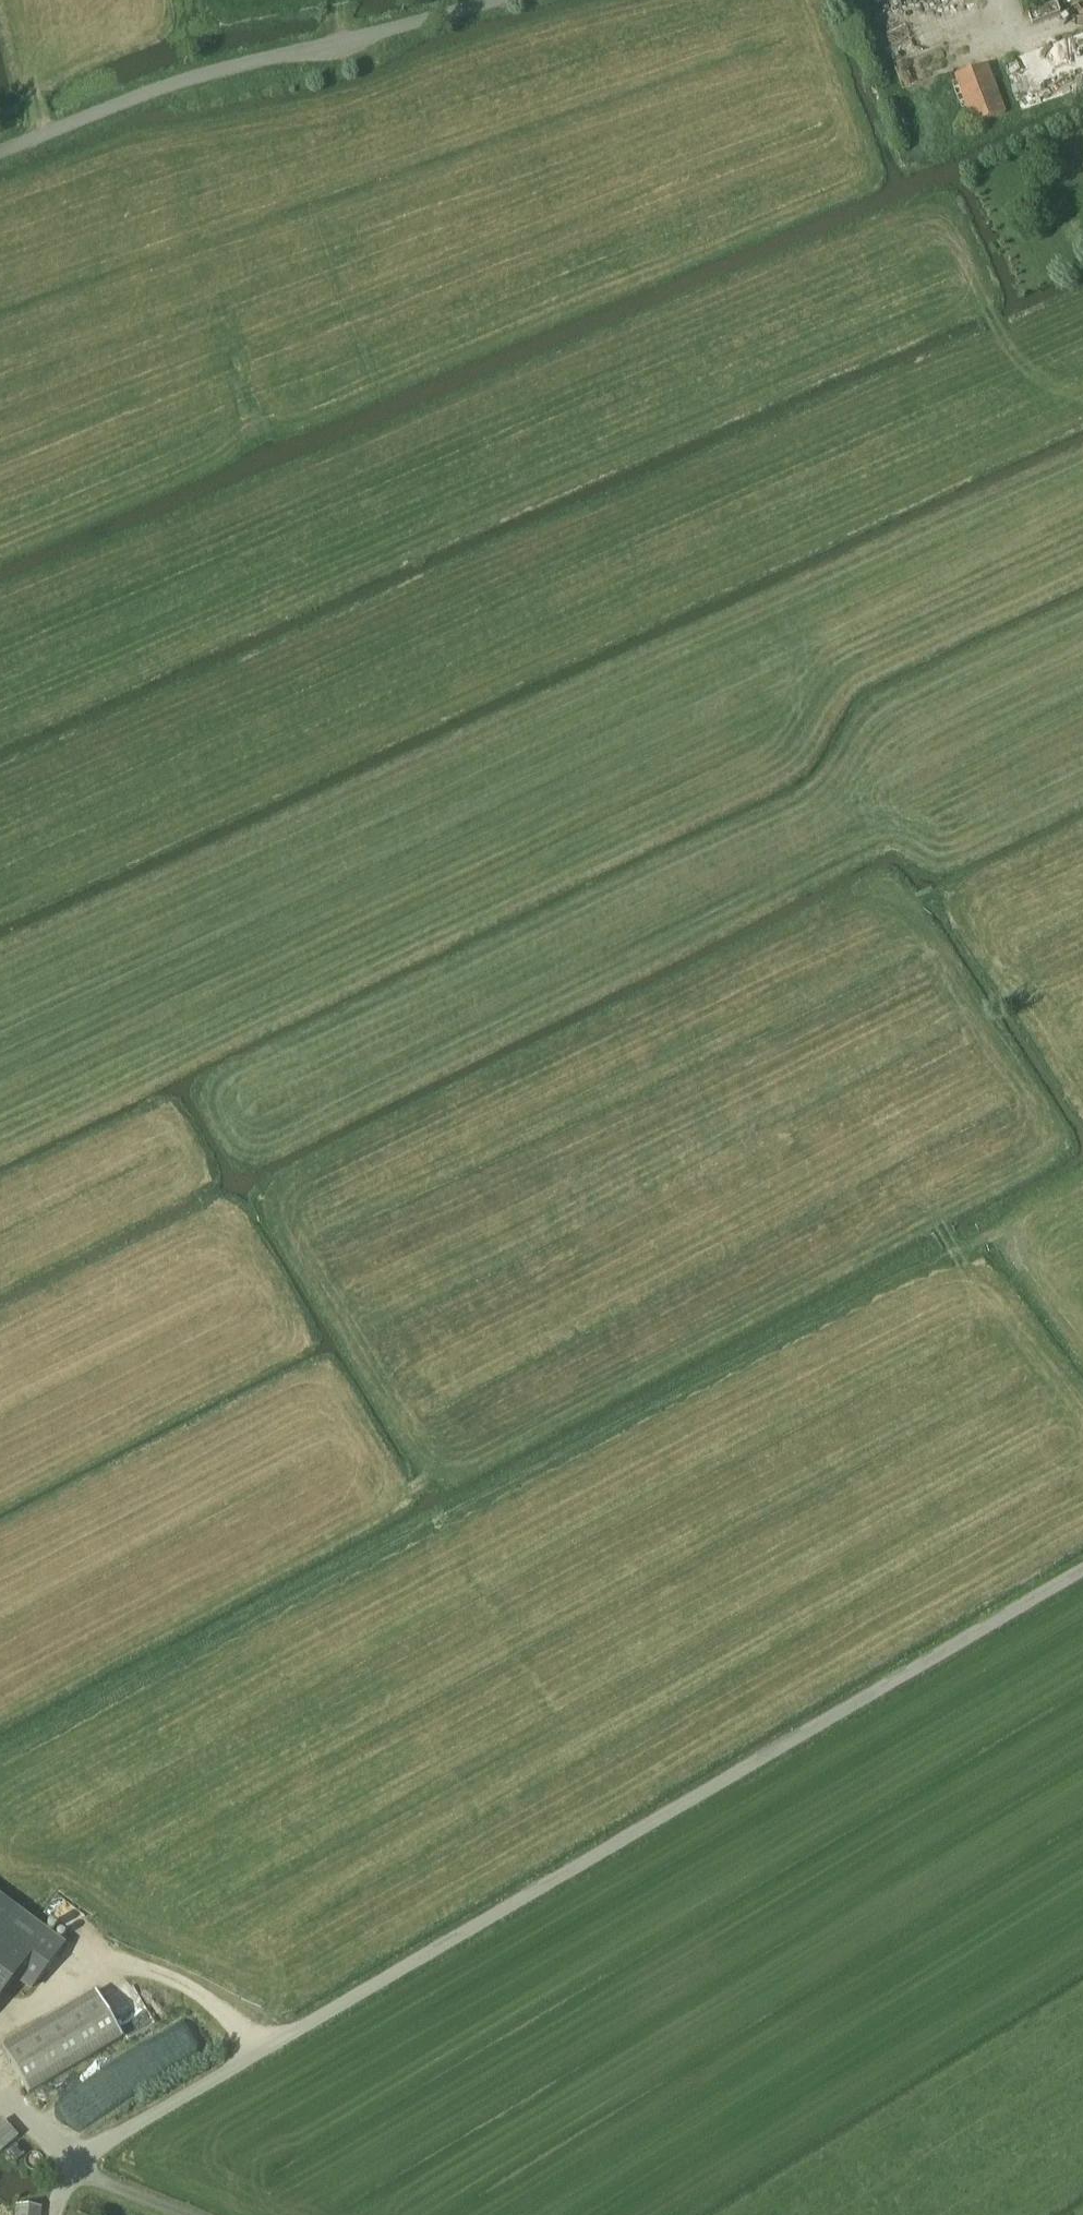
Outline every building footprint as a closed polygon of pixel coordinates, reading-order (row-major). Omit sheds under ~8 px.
[(1016,70),(1029,106),(1070,91),(1057,55),(1016,70)] [(956,76),(973,126),(1008,113),(989,64),(956,76)] [(63,1948),(0,1902),(0,1997),(16,1976),(33,1988),(63,1948)] [(1,2048),(29,2096),(123,2039),(96,1992),(1,2048)] [(18,2137),(3,2120),(0,2123),(0,2153),(18,2137)] [(41,2208),(17,2206),(16,2214),(41,2214),(41,2208)]
